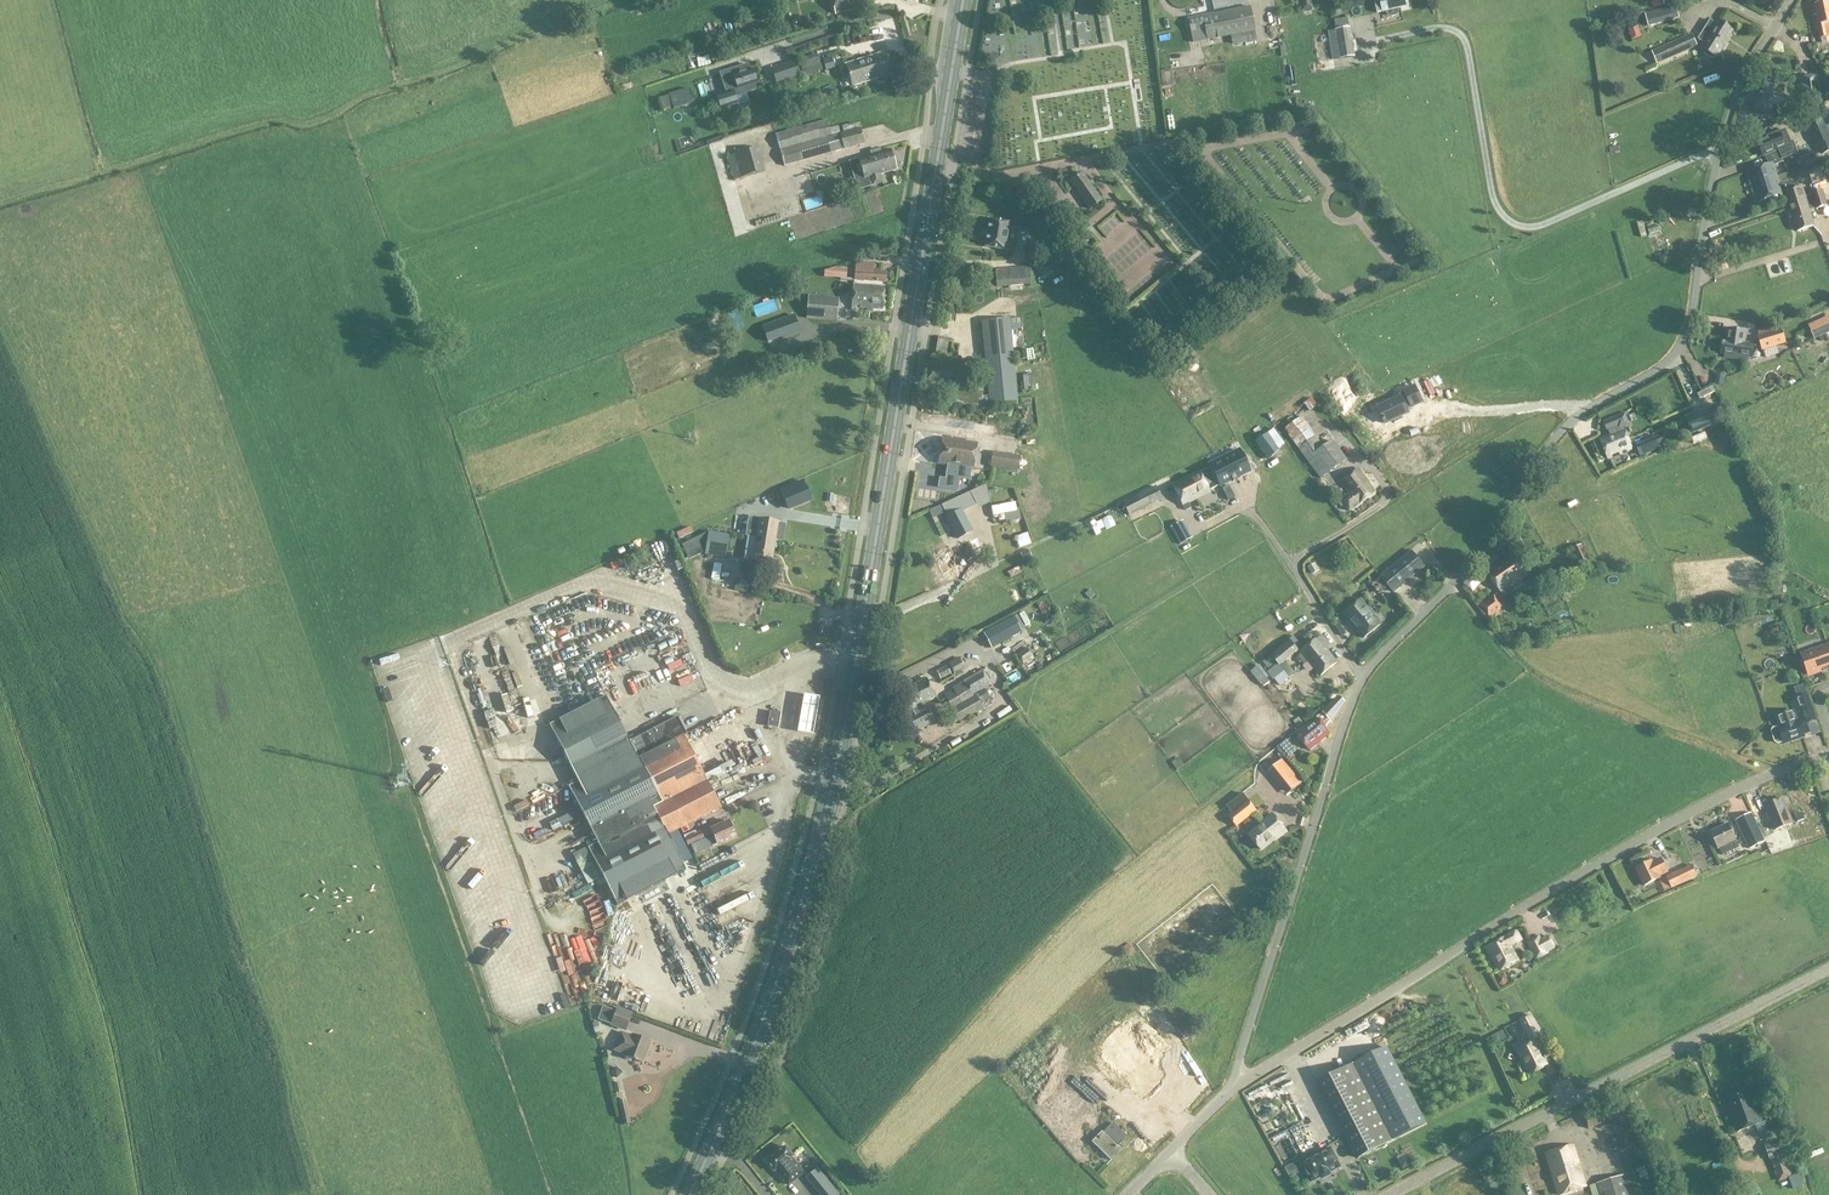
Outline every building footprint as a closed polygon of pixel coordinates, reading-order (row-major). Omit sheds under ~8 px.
[(835,14),(866,6),(865,0),(831,0),(835,14)] [(1303,12),(1313,10),(1312,0),(1302,0),(1303,12)] [(1409,7),(1407,0),(1375,0),(1374,0),(1377,13),(1383,12),(1387,11),(1388,14),(1389,16),(1392,16),(1396,15),(1398,14),(1399,11),(1398,9),(1409,7)] [(1815,16),(1820,38),(1828,36),(1828,1),(1814,4),(1817,15),(1815,16)] [(1645,14),(1647,22),(1649,26),(1679,18),(1676,5),(1645,14)] [(1254,31),(1249,7),(1188,20),(1190,28),(1203,26),(1206,40),(1233,35),(1235,44),(1256,40),(1254,31)] [(1705,55),(1709,58),(1714,58),(1715,57),(1717,58),(1721,51),(1723,51),(1728,43),(1727,42),(1734,30),(1719,21),(1716,25),(1710,21),(1699,39),(1705,43),(1702,48),(1704,50),(1703,51),(1705,55)] [(1206,40),(1203,26),(1190,28),(1193,43),(1206,40)] [(1638,26),(1628,29),(1632,40),(1642,37),(1638,26)] [(1329,31),(1334,60),(1354,57),(1349,28),(1336,30),(1329,31)] [(1652,52),(1657,64),(1697,46),(1692,34),(1652,52)] [(992,54),(1007,49),(1002,36),(987,41),(992,54)] [(845,65),(846,67),(842,70),(845,77),(849,77),(852,87),(893,74),(886,52),(845,65)] [(803,75),(822,70),(817,54),(811,56),(812,60),(808,61),(807,57),(801,59),(802,63),(800,64),(803,75)] [(832,57),(823,60),(826,70),(835,67),(832,57)] [(708,59),(690,61),(691,69),(708,67),(708,59)] [(772,70),(777,84),(797,77),(793,63),(772,70)] [(756,84),(752,70),(749,71),(748,65),(726,72),(732,93),(734,97),(735,97),(756,90),(754,85),(756,84)] [(1826,74),(1825,67),(1820,68),(1823,87),(1828,86),(1828,73),(1826,74)] [(1172,70),(1160,71),(1162,87),(1174,86),(1172,70)] [(1806,106),(1821,103),(1818,77),(1802,79),(1806,106)] [(1772,117),(1774,117),(1774,115),(1772,115),(1773,104),(1789,106),(1790,98),(1774,96),(1775,86),(1752,84),(1749,115),(1772,117)] [(693,103),(688,88),(669,94),(674,109),(693,103)] [(734,97),(732,93),(717,98),(721,109),(737,104),(735,97),(734,97)] [(1807,124),(1817,146),(1822,144),(1825,152),(1823,153),(1823,154),(1828,151),(1828,136),(1821,118),(1807,124)] [(864,144),(860,128),(832,135),(828,120),(776,135),(784,166),(864,144)] [(1785,131),(1780,133),(1779,131),(1771,134),(1772,137),(1758,143),(1763,156),(1764,156),(1765,156),(1777,150),(1782,160),(1799,152),(1794,141),(1791,142),(1785,131)] [(718,145),(685,154),(693,184),(700,182),(694,190),(697,202),(706,209),(699,210),(701,217),(732,208),(729,198),(733,196),(740,187),(748,185),(756,191),(765,188),(762,181),(766,177),(758,151),(754,148),(719,158),(732,167),(727,174),(734,179),(727,181),(722,162),(701,168),(698,156),(704,154),(707,164),(710,159),(709,157),(718,145)] [(898,168),(896,162),(894,162),(893,158),(894,157),(892,152),(893,151),(891,151),(890,150),(881,153),(880,149),(870,152),(871,156),(850,162),(858,190),(871,186),(882,183),(880,175),(896,170),(896,169),(898,168)] [(1779,184),(1779,183),(1773,165),(1782,162),(1783,162),(1782,160),(1777,150),(1765,156),(1769,165),(1747,172),(1757,203),(1778,196),(1775,185),(1779,184)] [(1813,153),(1800,159),(1803,166),(1817,161),(1813,153)] [(825,177),(821,166),(811,169),(814,180),(825,177)] [(1807,167),(1797,171),(1799,178),(1810,175),(1807,167)] [(1070,182),(1089,208),(1090,209),(1102,201),(1082,173),(1070,182)] [(1788,180),(1779,183),(1779,184),(1775,185),(1778,196),(1781,205),(1790,202),(1791,203),(1789,204),(1791,204),(1794,213),(1792,213),(1798,231),(1814,226),(1808,209),(1816,206),(1817,209),(1827,206),(1822,190),(1812,193),(1812,196),(1803,199),(1799,187),(1799,188),(1794,173),(1788,174),(1790,180),(1788,181),(1788,180)] [(716,217),(721,238),(731,235),(728,222),(733,220),(731,214),(716,217)] [(1040,240),(1051,231),(1039,215),(1028,223),(1040,240)] [(1005,249),(1009,224),(1009,222),(1008,222),(991,220),(991,219),(990,219),(989,220),(990,220),(985,246),(985,247),(986,247),(1003,250),(1005,250),(1005,249)] [(1075,271),(1063,254),(1054,260),(1066,278),(1075,271)] [(885,282),(886,273),(872,272),(873,264),(856,263),(854,280),(885,282)] [(1045,279),(1055,274),(1049,263),(1039,268),(1045,279)] [(825,272),(825,277),(840,278),(841,269),(836,268),(825,272)] [(1029,268),(995,270),(997,287),(1030,284),(1029,268)] [(882,309),(884,287),(853,285),(851,310),(855,310),(855,307),(882,309)] [(807,318),(837,321),(839,299),(808,297),(807,318)] [(776,322),(762,327),(768,342),(781,337),(782,340),(800,333),(794,316),(776,322)] [(982,396),(980,404),(990,403),(990,404),(1017,401),(1009,319),(982,322),(989,395),(982,396)] [(1811,330),(1814,338),(1828,332),(1828,322),(1811,330)] [(1723,341),(1723,343),(1720,344),(1719,349),(1722,351),(1722,353),(1725,354),(1725,358),(1748,362),(1751,344),(1745,344),(1746,332),(1728,329),(1727,341),(1723,341)] [(1781,330),(1770,333),(1759,337),(1758,337),(1762,350),(1785,343),(1781,330)] [(1800,343),(1811,337),(1808,330),(1797,335),(1800,343)] [(976,378),(974,391),(961,389),(964,371),(931,366),(930,370),(929,379),(928,385),(937,386),(937,387),(955,390),(953,402),(980,406),(980,404),(982,396),(984,380),(976,378)] [(1033,390),(1031,374),(1023,375),(1025,391),(1033,390)] [(1716,377),(1715,385),(1725,386),(1726,378),(1716,377)] [(1204,378),(1195,382),(1203,401),(1212,398),(1204,378)] [(1401,397),(1378,407),(1386,424),(1393,420),(1395,423),(1403,420),(1401,416),(1409,413),(1407,409),(1423,402),(1416,387),(1399,394),(1401,397)] [(1302,403),(1308,409),(1316,401),(1310,395),(1302,403)] [(1724,420),(1717,404),(1686,418),(1693,434),(1724,420)] [(1608,459),(1632,449),(1632,448),(1624,429),(1617,432),(1615,428),(1619,426),(1615,417),(1604,422),(1607,431),(1608,431),(1610,435),(1600,440),(1608,459)] [(1214,452),(1228,444),(1221,432),(1207,439),(1214,452)] [(1268,459),(1280,451),(1267,434),(1255,443),(1268,459)] [(1316,436),(1299,449),(1321,479),(1347,459),(1333,441),(1324,447),(1316,436)] [(1648,453),(1664,446),(1660,437),(1644,444),(1648,453)] [(965,442),(965,440),(956,438),(955,440),(943,439),(939,463),(973,469),(977,444),(965,442)] [(1230,455),(1210,465),(1211,467),(1220,485),(1220,486),(1250,471),(1241,454),(1240,450),(1230,455)] [(993,452),(991,467),(1017,471),(1019,457),(993,452)] [(1200,471),(1172,484),(1185,510),(1190,508),(1188,503),(1210,492),(1209,491),(1220,485),(1211,467),(1200,472),(1200,471)] [(1359,469),(1341,482),(1350,494),(1338,503),(1342,508),(1346,505),(1350,511),(1376,492),(1359,469)] [(788,509),(810,499),(803,482),(781,491),(788,509)] [(1162,499),(1155,486),(1123,503),(1129,516),(1162,499)] [(1336,492),(1332,486),(1326,491),(1330,496),(1336,492)] [(942,505),(949,516),(961,509),(962,511),(978,503),(972,491),(942,505)] [(1018,509),(1016,509),(1015,503),(991,507),(993,516),(1005,514),(1007,521),(1020,519),(1018,509)] [(961,509),(949,516),(946,517),(957,539),(973,531),(962,511),(961,509)] [(747,528),(746,536),(755,537),(775,540),(777,541),(777,539),(782,540),(784,525),(779,524),(780,523),(757,519),(755,529),(747,528)] [(1182,521),(1171,527),(1181,544),(1191,538),(1182,521)] [(689,560),(705,552),(705,555),(726,558),(729,535),(709,532),(682,545),(689,560)] [(937,535),(928,536),(929,546),(938,544),(937,535)] [(775,540),(755,537),(751,561),(771,564),(775,540)] [(966,545),(972,553),(980,547),(974,539),(966,545)] [(946,553),(933,559),(946,582),(958,576),(957,574),(975,565),(964,545),(947,554),(946,553)] [(1582,545),(1572,549),(1579,565),(1589,561),(1582,545)] [(1382,576),(1394,591),(1424,567),(1412,551),(1382,576)] [(1502,594),(1527,576),(1512,553),(1486,571),(1502,594)] [(1477,587),(1468,578),(1463,584),(1472,593),(1477,587)] [(1489,618),(1504,607),(1495,596),(1481,606),(1489,618)] [(1364,638),(1381,624),(1362,600),(1344,614),(1364,638)] [(1014,617),(984,633),(992,648),(1022,632),(1014,617)] [(1342,636),(1346,633),(1341,625),(1337,628),(1342,636)] [(1318,639),(1318,638),(1300,652),(1319,676),(1337,662),(1326,648),(1330,645),(1322,635),(1318,639)] [(1033,657),(1040,654),(1038,647),(1046,644),(1043,636),(1027,641),(1033,657)] [(1271,655),(1271,656),(1280,666),(1298,650),(1297,649),(1302,646),(1294,636),(1290,640),(1271,655)] [(1780,644),(1781,650),(1791,648),(1789,642),(1780,644)] [(1812,675),(1824,671),(1824,672),(1825,672),(1824,669),(1828,668),(1828,646),(1816,650),(1817,653),(1806,656),(1812,675)] [(995,664),(1003,676),(1021,665),(1014,652),(995,664)] [(1280,666),(1271,656),(1263,662),(1271,672),(1269,673),(1274,679),(1284,671),(1280,666)] [(950,664),(953,673),(965,669),(962,660),(950,664)] [(937,671),(941,680),(951,674),(947,666),(937,671)] [(1251,672),(1260,684),(1267,678),(1258,666),(1251,672)] [(1800,688),(1806,686),(1798,666),(1792,669),(1800,688)] [(964,683),(944,694),(952,709),(956,707),(975,696),(974,694),(991,685),(983,669),(963,681),(964,683)] [(1275,679),(1281,686),(1290,678),(1284,671),(1275,679)] [(927,702),(936,697),(926,678),(895,695),(900,704),(905,714),(913,709),(916,714),(915,714),(919,721),(928,716),(924,709),(924,710),(921,705),(927,702)] [(976,695),(981,705),(986,703),(984,700),(990,697),(986,690),(976,695)] [(569,786),(590,826),(598,842),(589,847),(618,905),(687,869),(669,835),(721,808),(684,736),(687,735),(678,716),(630,741),(606,695),(549,724),(578,781),(569,786)] [(820,698),(801,695),(795,731),(814,734),(820,698)] [(956,707),(952,709),(959,722),(963,719),(983,708),(981,705),(976,695),(975,696),(956,707)] [(1808,695),(1799,698),(1808,723),(1817,720),(1808,695)] [(1345,702),(1340,697),(1296,733),(1310,750),(1330,734),(1325,727),(1330,721),(1331,721),(1345,702)] [(1805,737),(1800,720),(1797,721),(1793,711),(1777,716),(1781,727),(1778,728),(1784,744),(1805,737)] [(768,727),(778,728),(781,713),(770,712),(768,727)] [(719,720),(710,722),(711,730),(721,728),(719,720)] [(962,740),(975,733),(972,728),(959,735),(962,740)] [(714,746),(717,752),(732,745),(729,739),(714,746)] [(1281,751),(1290,744),(1287,740),(1278,747),(1281,751)] [(1705,743),(1704,748),(1716,752),(1718,747),(1705,743)] [(1284,760),(1273,769),(1270,772),(1288,795),(1302,783),(1284,760)] [(447,784),(424,809),(429,814),(453,790),(447,784)] [(1775,830),(1793,823),(1783,799),(1764,806),(1772,825),(1773,825),(1775,830)] [(1236,826),(1257,810),(1249,800),(1229,816),(1236,826)] [(528,813),(545,808),(544,803),(526,808),(528,813)] [(550,824),(554,830),(576,819),(573,812),(550,824)] [(1750,850),(1766,842),(1752,812),(1736,820),(1750,850)] [(1287,832),(1273,814),(1265,821),(1266,822),(1249,835),(1262,850),(1275,840),(1276,841),(1287,832)] [(684,836),(688,846),(708,837),(712,846),(735,836),(729,822),(711,830),(710,827),(697,834),(696,831),(684,836)] [(1736,841),(1737,841),(1729,824),(1710,833),(1718,849),(1720,849),(1723,856),(1739,848),(1736,841)] [(464,839),(469,845),(475,840),(470,834),(464,839)] [(1786,839),(1776,843),(1779,851),(1789,847),(1786,839)] [(1644,864),(1639,866),(1639,867),(1636,869),(1644,886),(1660,878),(1659,876),(1668,872),(1662,859),(1653,863),(1652,861),(1644,865),(1644,864)] [(1698,876),(1693,865),(1667,877),(1673,888),(1698,876)] [(464,910),(487,885),(481,880),(458,904),(464,910)] [(462,916),(468,921),(490,895),(484,890),(462,916)] [(588,902),(598,953),(606,951),(603,936),(608,935),(606,926),(610,925),(607,910),(609,910),(608,904),(602,905),(601,899),(588,902)] [(1519,960),(1512,946),(1523,940),(1518,932),(1510,936),(1510,935),(1486,948),(1499,971),(1519,960)] [(1541,937),(1529,943),(1538,958),(1549,952),(1556,948),(1550,937),(1543,941),(1541,937)] [(579,943),(583,958),(574,961),(580,980),(579,980),(582,989),(592,986),(589,976),(594,974),(583,942),(579,943)] [(1497,979),(1500,985),(1508,981),(1504,974),(1497,979)] [(1166,1010),(1177,1002),(1171,993),(1160,1001),(1166,1010)] [(625,1030),(631,1014),(617,1009),(616,1012),(603,1007),(598,1020),(611,1025),(625,1030)] [(1531,1016),(1521,1021),(1527,1033),(1532,1042),(1534,1041),(1542,1037),(1531,1016)] [(1200,1026),(1194,1018),(1178,1030),(1184,1038),(1200,1026)] [(624,1056),(643,1063),(650,1042),(632,1035),(632,1037),(621,1033),(615,1050),(625,1054),(624,1056)] [(1547,1065),(1534,1041),(1532,1042),(1527,1033),(1525,1034),(1522,1040),(1526,1048),(1519,1051),(1531,1073),(1547,1065)] [(1141,1096),(1160,1081),(1122,1034),(1103,1049),(1141,1096)] [(1386,1048),(1319,1082),(1358,1158),(1425,1124),(1386,1048)] [(617,1077),(620,1074),(620,1071),(616,1067),(611,1072),(617,1077)] [(1724,1098),(1737,1132),(1762,1122),(1749,1089),(1724,1098)] [(1782,1116),(1776,1098),(1765,1101),(1771,1119),(1782,1116)] [(625,1100),(619,1101),(625,1125),(630,1123),(625,1100)] [(1602,1110),(1584,1116),(1589,1130),(1607,1123),(1602,1110)] [(1090,1138),(1108,1157),(1130,1136),(1112,1118),(1090,1138)] [(1764,1143),(1770,1160),(1788,1154),(1782,1136),(1764,1143)] [(1279,1141),(1273,1144),(1282,1158),(1287,1155),(1279,1141)] [(1562,1177),(1567,1193),(1587,1187),(1574,1145),(1560,1149),(1568,1175),(1562,1177)] [(774,1171),(776,1170),(788,1185),(804,1173),(791,1158),(793,1156),(785,1147),(767,1162),(774,1171)] [(1331,1149),(1302,1164),(1311,1182),(1322,1177),(1323,1179),(1331,1175),(1329,1173),(1340,1167),(1331,1149)] [(1560,1149),(1547,1154),(1559,1194),(1561,1194),(1567,1193),(1562,1177),(1568,1175),(1560,1149)] [(1772,1162),(1779,1181),(1792,1176),(1785,1158),(1772,1162)] [(818,1169),(806,1178),(820,1194),(839,1194),(818,1169)] [(1625,1176),(1597,1184),(1600,1194),(1631,1194),(1625,1176)]
